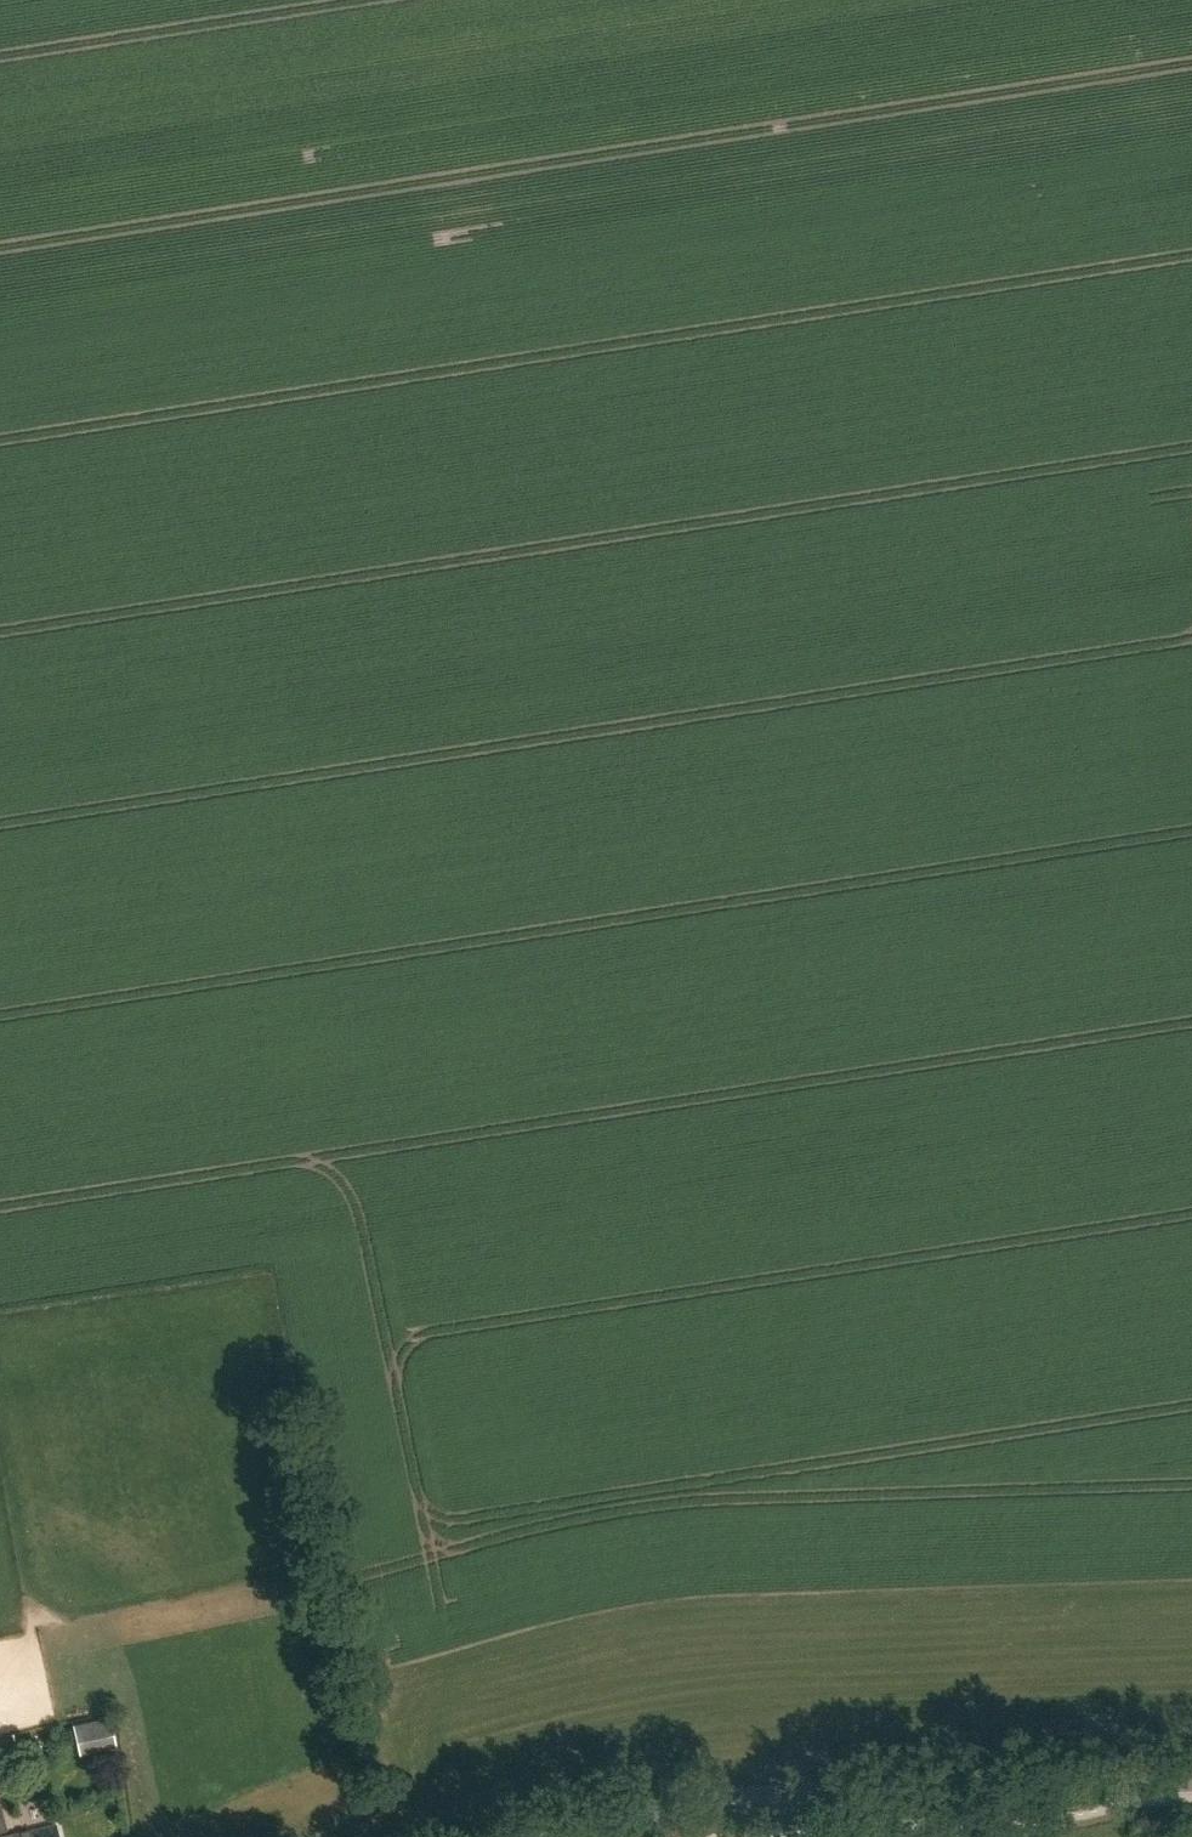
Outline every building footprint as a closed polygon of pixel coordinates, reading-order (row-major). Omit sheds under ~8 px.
[(117,1746),(110,1716),(72,1725),(79,1754),(117,1746)] [(51,1827),(10,1836),(54,1836),(51,1827)]
